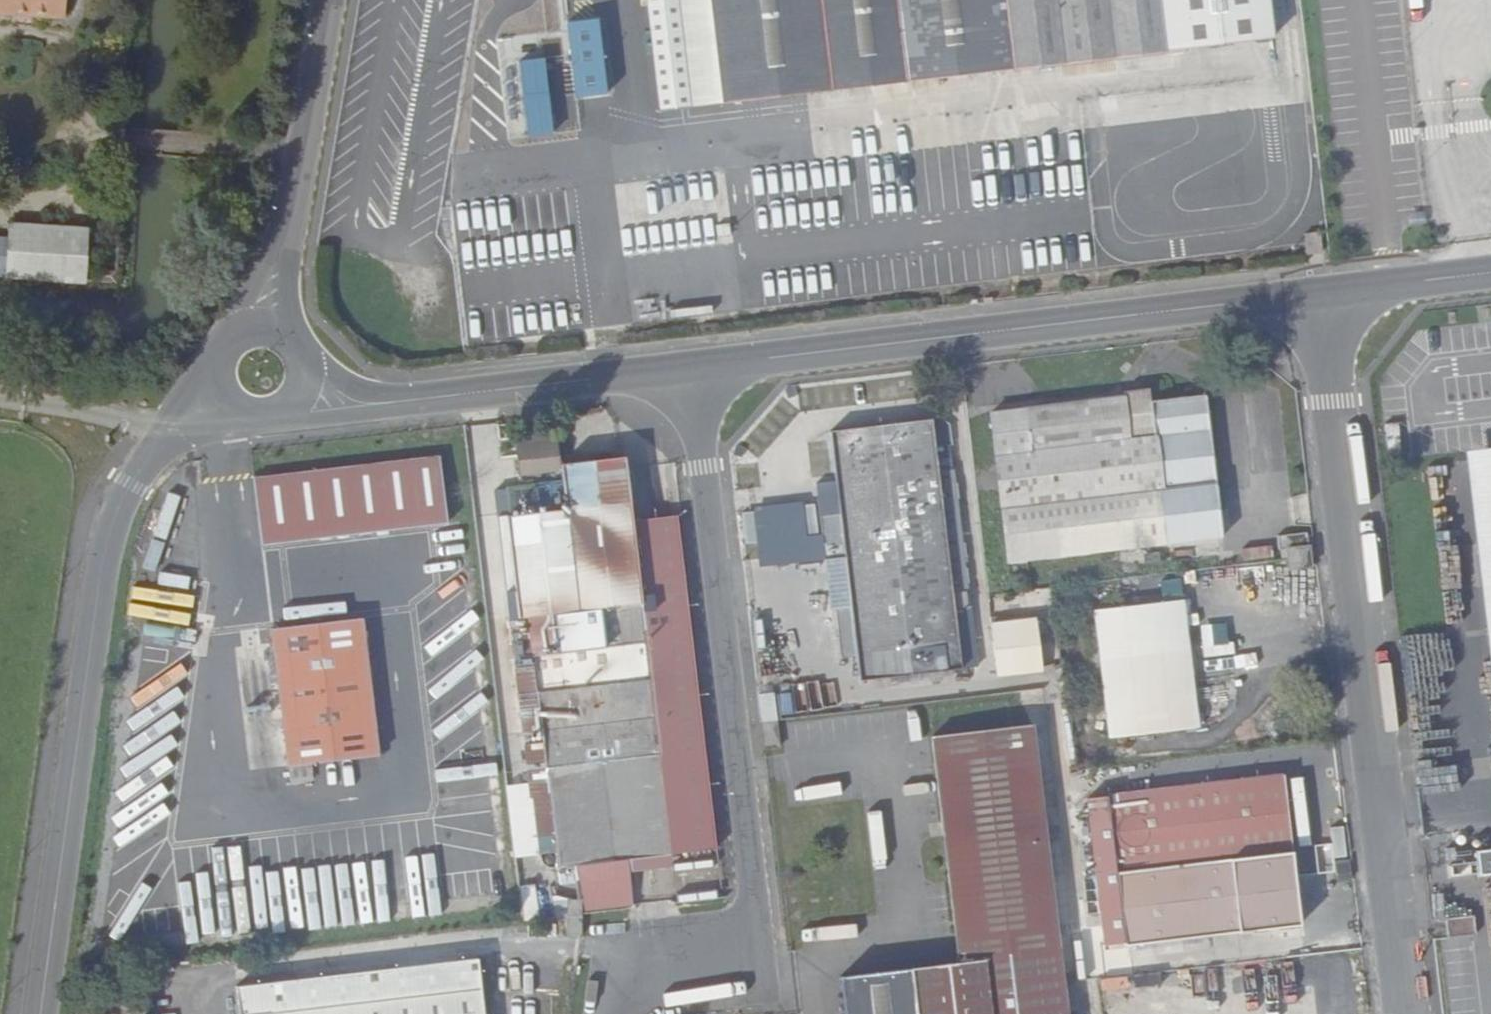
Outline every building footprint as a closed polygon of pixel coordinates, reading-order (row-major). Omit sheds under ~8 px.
[(80,16),(81,0),(0,0),(0,10),(80,16)] [(712,0),(642,0),(655,117),(723,110),(712,0)] [(955,85),(1271,51),(1265,0),(712,0),(723,110),(910,90),(955,85)] [(0,250),(0,284),(64,289),(66,242),(30,241),(29,251),(0,250)] [(106,244),(66,242),(64,289),(104,290),(106,244)] [(1221,530),(1207,394),(1149,401),(1154,443),(1127,447),(1123,404),(993,418),(1009,558),(1221,530)] [(1154,443),(1149,401),(1123,404),(1127,447),(1154,443)] [(938,479),(933,426),(831,436),(837,518),(817,519),(821,566),(842,563),(847,611),(831,613),(837,663),(852,662),(854,687),(958,675),(952,619),(969,618),(967,603),(971,603),(957,477),(938,479)] [(556,475),(553,452),(517,456),(519,481),(556,475)] [(443,524),(436,459),(257,478),(264,544),(443,524)] [(633,531),(626,467),(556,475),(562,519),(528,523),(526,504),(498,507),(501,527),(491,528),(522,809),(527,808),(531,849),(550,847),(554,882),(670,868),(633,531)] [(713,863),(677,526),(633,531),(670,868),(713,863)] [(1284,557),(1285,562),(1305,560),(1302,543),(1273,546),(1274,558),(1284,557)] [(1306,570),(1305,560),(1285,562),(1287,572),(1306,570)] [(1198,738),(1183,606),(1097,616),(1113,747),(1198,738)] [(1100,748),(1113,747),(1097,616),(1086,617),(1100,748)] [(377,762),(361,621),(271,631),(287,772),(377,762)] [(1043,672),(1037,621),(992,627),(998,677),(1043,672)] [(778,721),(774,692),(756,694),(760,723),(778,721)] [(763,749),(781,746),(778,721),(760,723),(763,749)] [(955,967),(912,973),(916,1013),(1064,1013),(1031,730),(931,742),(955,967)] [(1296,934),(1279,783),(1103,804),(1120,954),(1296,934)] [(1343,889),(1341,869),(1329,870),(1331,890),(1343,889)] [(573,908),(558,909),(559,926),(576,923),(573,908)] [(1439,925),(1441,945),(1475,941),(1473,921),(1439,925)] [(562,944),(578,941),(576,923),(559,926),(562,944)] [(449,937),(322,951),(325,981),(452,967),(449,937)] [(479,964),(452,967),(325,981),(234,991),(237,1013),(484,1013),(479,964)] [(912,973),(838,982),(841,1013),(916,1013),(912,973)]
